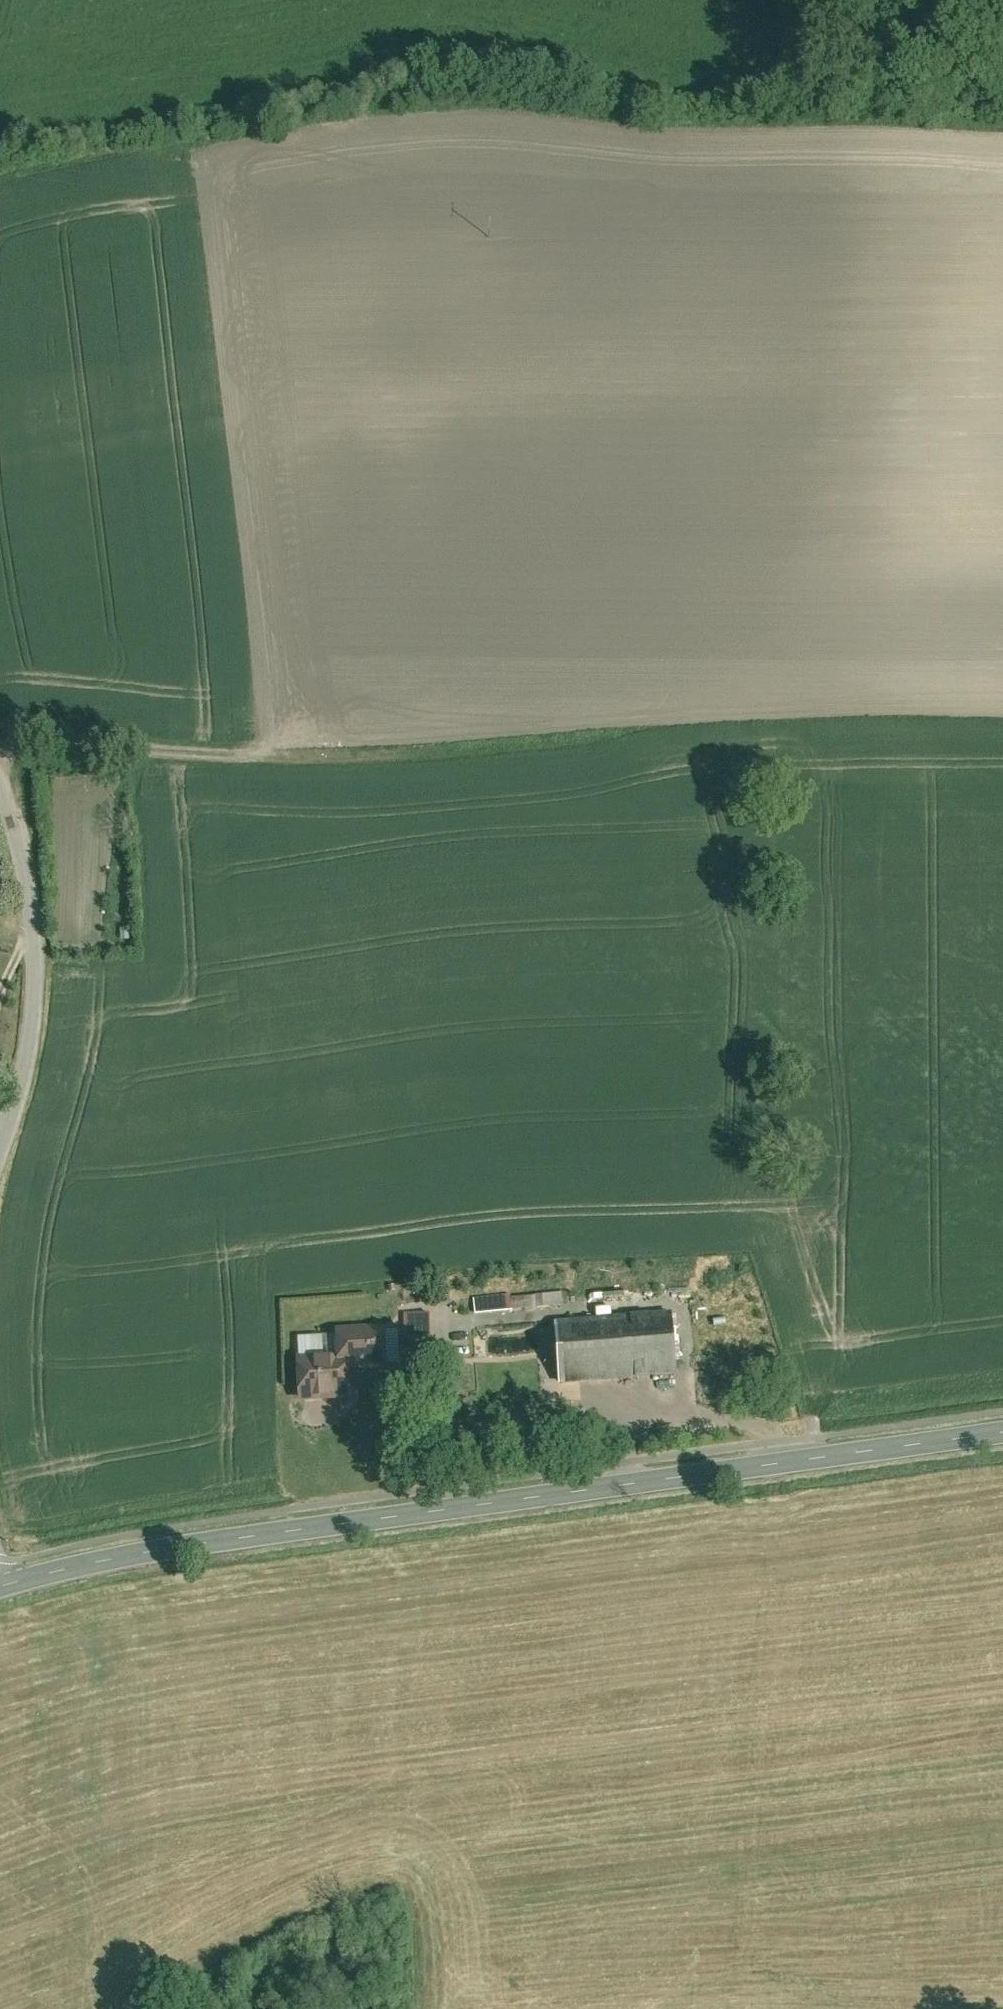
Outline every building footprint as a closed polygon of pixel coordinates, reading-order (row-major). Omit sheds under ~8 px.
[(566,1294),(474,1300),(475,1315),(566,1309),(566,1294)] [(446,1327),(449,1378),(668,1365),(664,1305),(548,1312),(548,1320),(446,1327)] [(425,1346),(423,1320),(396,1321),(398,1348),(425,1346)] [(377,1333),(325,1337),(327,1369),(288,1371),(291,1412),(345,1409),(343,1376),(379,1374),(377,1333)]
